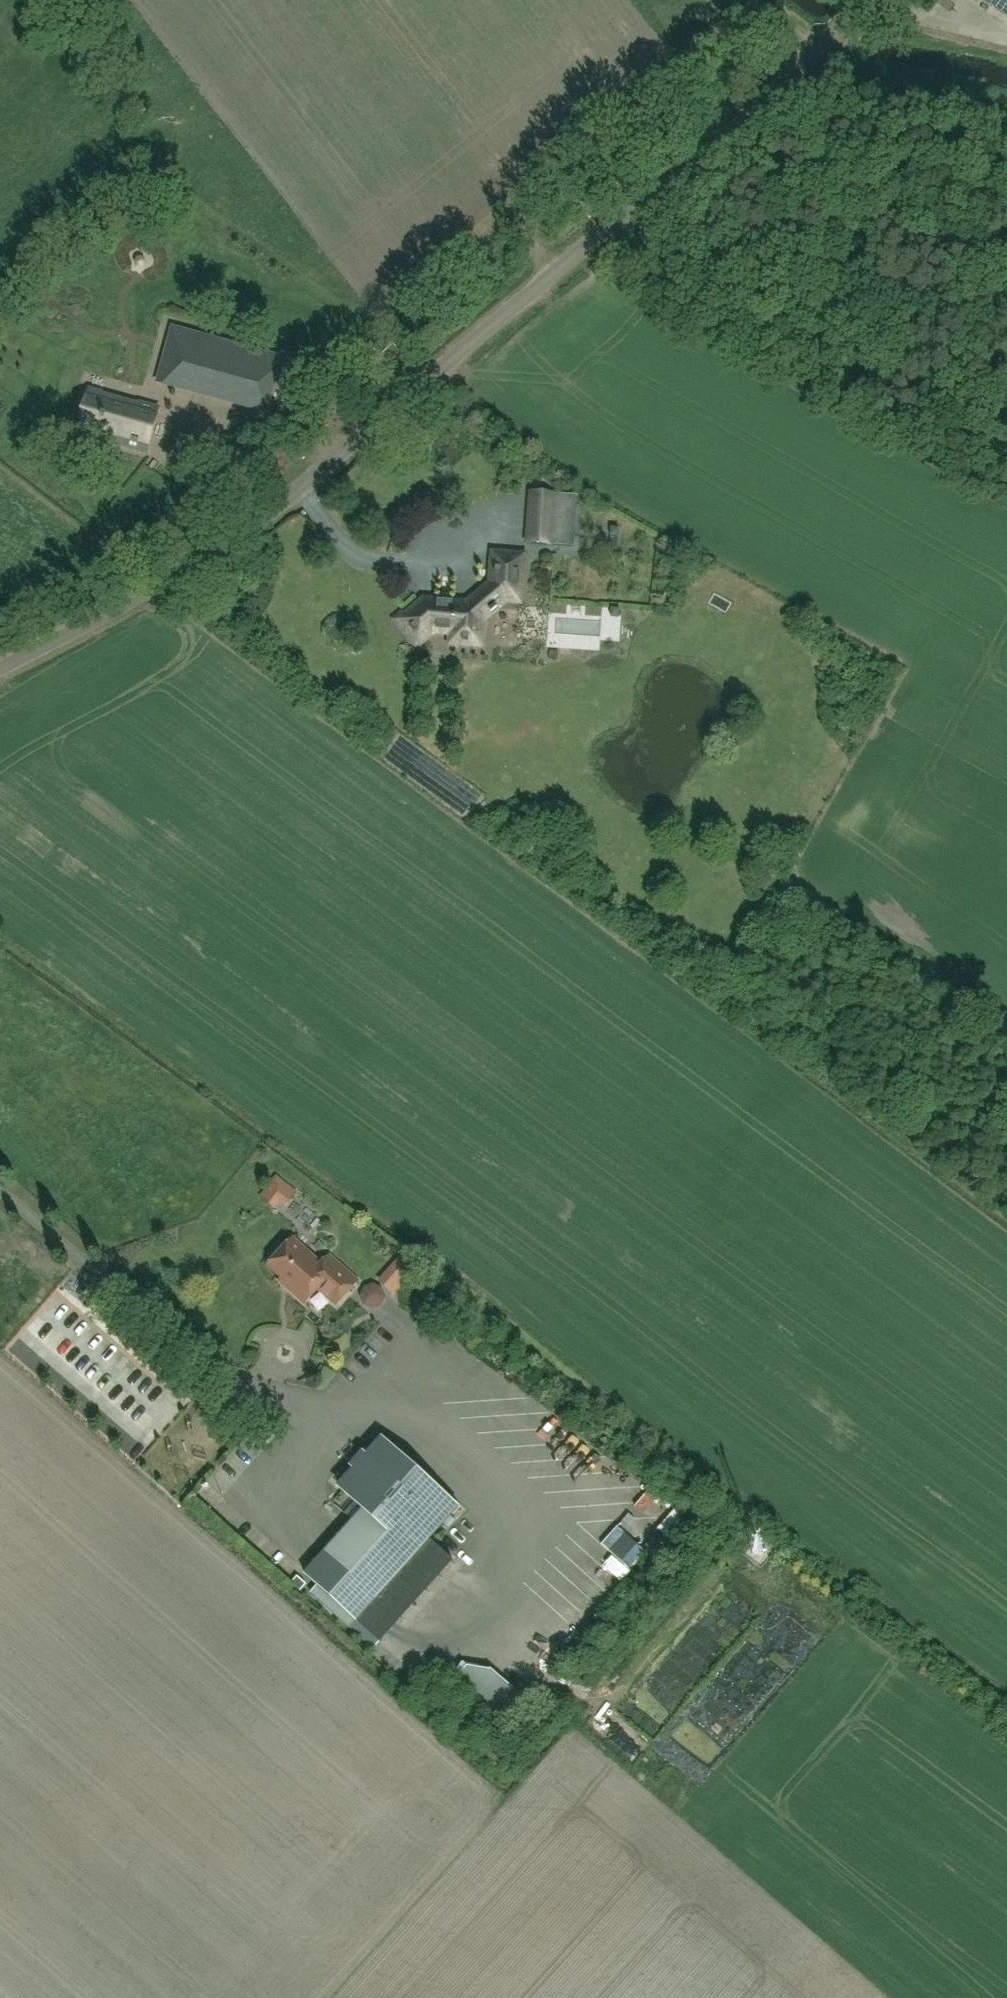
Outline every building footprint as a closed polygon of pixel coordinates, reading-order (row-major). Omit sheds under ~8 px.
[(1006,17),(1006,0),(983,0),(1006,17)] [(191,390),(215,397),(266,411),(280,357),(174,328),(166,357),(165,356),(158,381),(174,386),(191,390)] [(89,389),(77,433),(146,452),(158,408),(139,403),(138,406),(101,396),(102,393),(89,389)] [(529,530),(528,543),(551,545),(574,547),(578,495),(554,493),(532,492),(531,505),(529,530)] [(395,619),(417,644),(434,630),(451,631),(451,642),(480,644),(482,622),(481,622),(480,623),(474,622),(475,612),(487,602),(493,608),(493,609),(506,599),(520,600),(523,555),(494,553),(491,582),(467,603),(435,601),(433,602),(425,601),(424,600),(405,616),(403,613),(395,619)] [(285,1206),(296,1192),(277,1176),(261,1196),(275,1208),(280,1202),(285,1206)] [(330,1255),(321,1264),(293,1239),(283,1250),(277,1250),(271,1256),(274,1259),(270,1264),(292,1284),(292,1290),(305,1302),(318,1287),(337,1303),(358,1280),(330,1255)] [(362,1289),(374,1303),(388,1290),(375,1277),(362,1289)] [(340,1488),(364,1509),(306,1574),(319,1585),(312,1593),(339,1616),(345,1609),(358,1620),(458,1508),(383,1440),(367,1458),(363,1455),(353,1467),(356,1470),(340,1488)] [(658,1486),(651,1495),(675,1514),(682,1504),(658,1486)] [(601,1537),(620,1554),(636,1536),(617,1519),(601,1537)] [(747,1548),(760,1561),(774,1547),(761,1534),(747,1548)] [(630,1562),(645,1545),(637,1537),(622,1554),(630,1562)] [(591,1546),(612,1564),(618,1557),(597,1540),(591,1546)] [(467,1669),(453,1686),(499,1726),(521,1698),(491,1672),(490,1673),(467,1669)]
